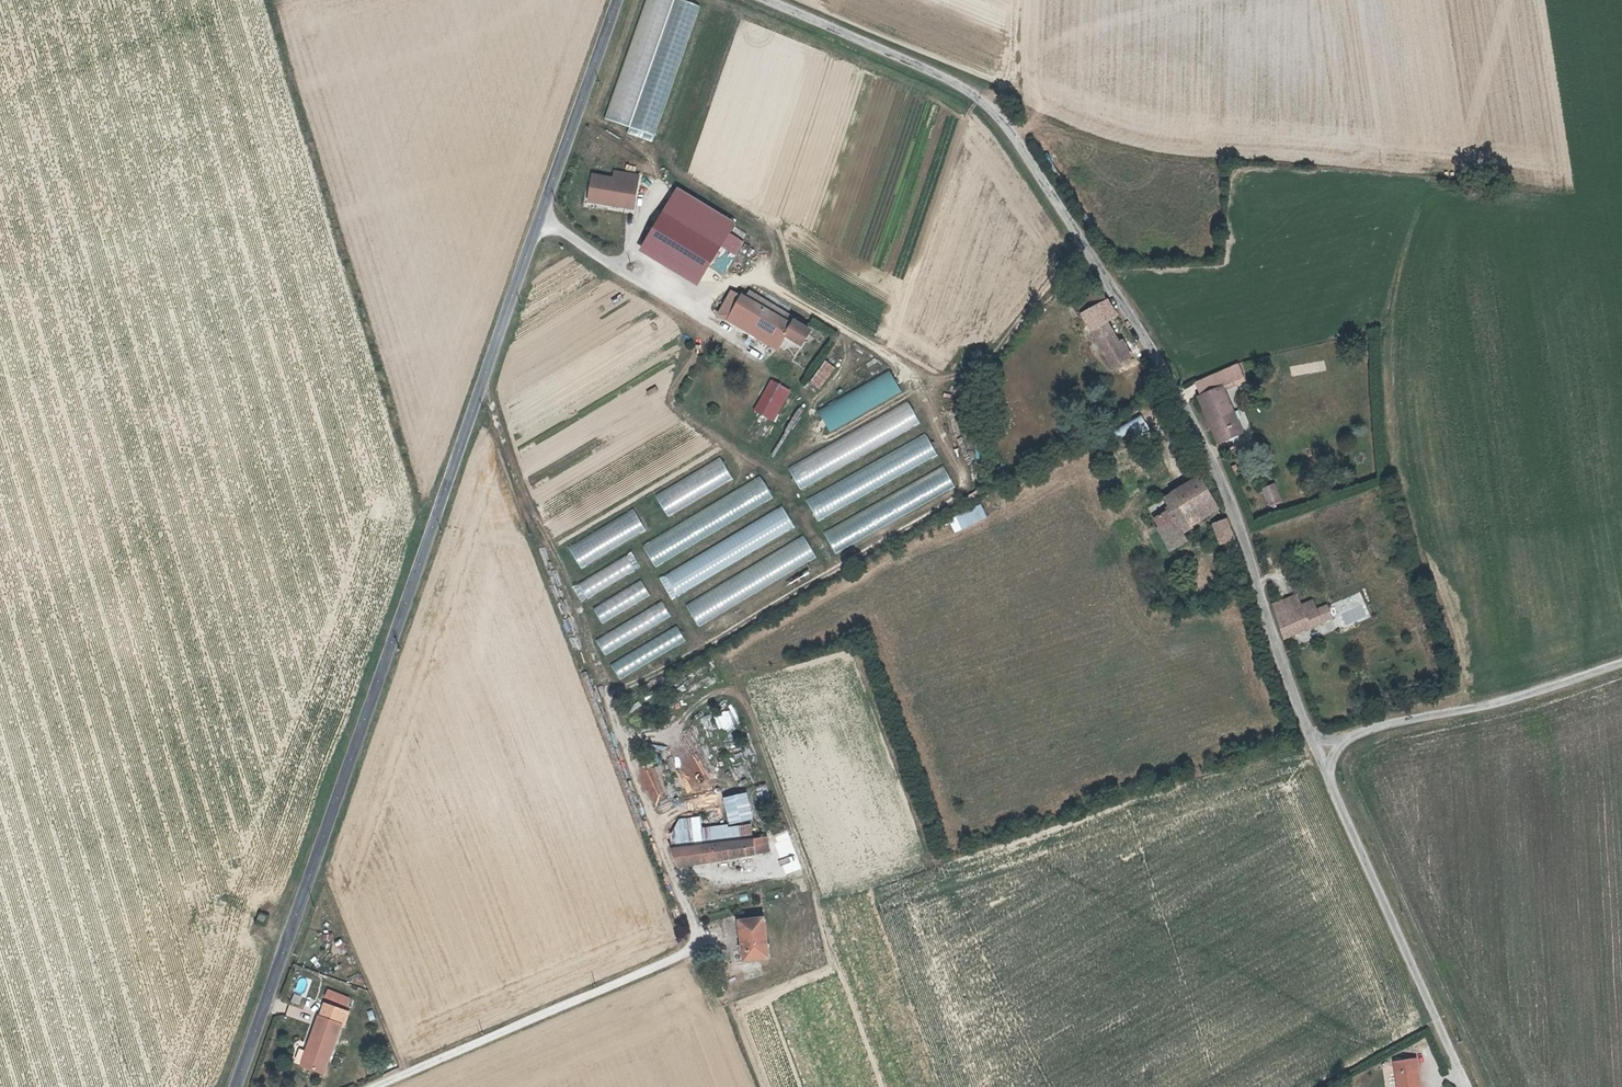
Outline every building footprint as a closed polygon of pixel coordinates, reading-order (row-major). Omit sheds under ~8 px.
[(604,125),(627,132),(628,127),(656,136),(697,4),(684,0),(642,0),(604,125)] [(622,194),(648,200),(657,168),(633,163),(632,169),(611,164),(606,185),(623,189),(622,194)] [(623,189),(606,185),(605,190),(622,194),(623,189)] [(695,185),(678,207),(705,227),(745,257),(755,244),(742,234),(749,225),(695,185)] [(656,236),(683,256),(705,227),(678,207),(656,236)] [(705,227),(683,256),(696,266),(718,237),(705,227)] [(718,237),(696,266),(709,276),(719,264),(732,274),(745,257),(718,237)] [(754,297),(763,302),(766,296),(757,290),(754,297)] [(763,302),(754,297),(749,295),(733,320),(757,335),(761,328),(786,342),(793,332),(807,340),(816,328),(800,319),(801,317),(766,296),(763,302)] [(1081,312),(1088,324),(1107,312),(1113,323),(1123,317),(1109,295),(1081,312)] [(1134,359),(1113,323),(1107,312),(1088,324),(1114,372),(1134,359)] [(809,382),(819,389),(835,367),(824,359),(809,382)] [(1205,391),(1235,380),(1240,392),(1257,384),(1249,366),(1203,386),(1205,391)] [(890,371),(816,409),(827,431),(901,394),(890,371)] [(1205,401),(1209,413),(1218,409),(1227,430),(1218,434),(1225,450),(1254,438),(1235,394),(1240,392),(1235,380),(1205,391),(1208,399),(1205,401)] [(786,410),(795,395),(780,385),(776,392),(771,399),(786,410)] [(913,400),(781,467),(788,481),(792,489),(925,422),(918,408),(913,400)] [(1218,409),(1209,413),(1218,434),(1227,430),(1218,409)] [(1140,417),(1113,427),(1116,438),(1144,427),(1140,417)] [(804,497),(815,519),(937,457),(926,435),(804,497)] [(648,498),(660,520),(738,475),(725,453),(648,498)] [(950,466),(817,529),(828,551),(960,488),(950,466)] [(766,475),(640,542),(652,565),(778,497),(766,475)] [(1181,509),(1163,518),(1168,527),(1166,528),(1177,549),(1193,541),(1188,533),(1200,526),(1197,518),(1224,504),(1211,476),(1174,494),(1181,509)] [(1281,495),(1275,480),(1266,485),(1271,499),(1281,495)] [(1156,503),(1163,518),(1181,509),(1174,494),(1156,503)] [(788,503),(662,574),(675,595),(800,525),(788,503)] [(961,530),(986,517),(980,503),(954,516),(961,530)] [(1228,512),(1224,504),(1197,518),(1200,526),(1228,512)] [(639,506),(561,549),(572,570),(651,528),(639,506)] [(1210,523),(1218,545),(1234,539),(1226,517),(1210,523)] [(696,626),(817,559),(804,536),(683,603),(696,626)] [(571,585),(579,601),(640,569),(632,553),(571,585)] [(585,609),(593,625),(656,594),(647,578),(585,609)] [(1345,626),(1370,616),(1360,592),(1342,600),(1345,608),(1339,611),(1345,626)] [(1303,615),(1312,612),(1311,609),(1308,598),(1298,601),(1303,615)] [(1325,618),(1328,628),(1332,627),(1325,605),(1311,609),(1312,612),(1303,615),(1298,601),(1283,606),(1294,639),(1320,631),(1316,620),(1325,618)] [(663,604),(594,635),(601,652),(671,620),(663,604)] [(1325,618),(1316,620),(1320,631),(1328,628),(1325,618)] [(617,677),(686,644),(678,627),(609,661),(617,677)] [(719,730),(732,726),(727,710),(714,714),(719,730)] [(710,754),(721,752),(712,714),(701,717),(710,754)] [(724,742),(725,749),(736,748),(734,740),(724,742)] [(706,845),(724,842),(722,825),(704,827),(704,830),(706,845)] [(686,847),(706,845),(704,830),(685,833),(686,847)] [(766,837),(768,850),(780,848),(778,835),(766,837)] [(686,847),(693,864),(768,850),(766,837),(686,847)] [(276,902),(269,899),(266,908),(274,910),(276,902)] [(755,919),(761,956),(785,952),(780,915),(755,919)] [(330,1001),(320,1029),(323,1030),(315,1051),(334,1058),(352,1009),(350,1009),(355,995),(337,989),(332,1001),(330,1001)] [(355,995),(350,1009),(356,1011),(361,998),(355,995)] [(309,1049),(315,1051),(323,1030),(317,1028),(309,1049)] [(1406,1064),(1409,1086),(1431,1086),(1426,1051),(1410,1053),(1412,1063),(1406,1064)]
